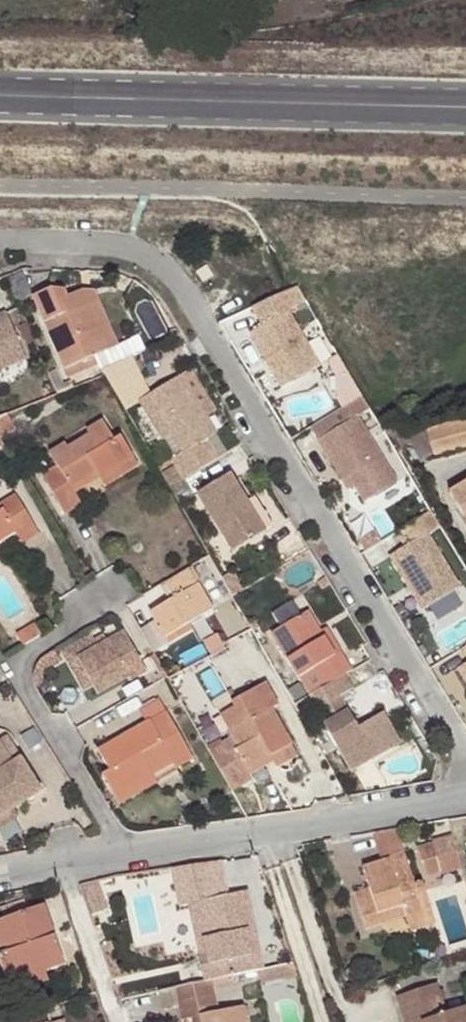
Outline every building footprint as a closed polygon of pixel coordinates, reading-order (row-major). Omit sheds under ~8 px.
[(197,268),(204,279),(214,273),(208,263),(197,268)] [(108,349),(81,289),(66,295),(64,287),(54,287),(32,297),(64,368),(108,349)] [(85,288),(81,289),(108,349),(118,346),(95,291),(85,288)] [(298,288),(251,307),(260,327),(246,333),(270,391),(311,374),(287,315),(306,307),(298,288)] [(30,357),(8,311),(0,315),(0,371),(30,357)] [(187,479),(221,458),(209,438),(219,433),(182,374),(149,395),(172,433),(185,454),(174,460),(187,479)] [(172,433),(149,395),(141,400),(164,439),(172,433)] [(356,416),(316,438),(340,480),(346,477),(350,485),(360,502),(393,484),(356,416)] [(100,478),(134,459),(121,437),(114,440),(104,421),(88,429),(91,435),(69,447),(66,443),(49,453),(57,466),(43,475),(66,514),(83,504),(73,490),(98,474),(100,478)] [(465,450),(465,423),(426,430),(430,457),(465,450)] [(138,466),(134,459),(100,478),(106,487),(138,466)] [(267,532),(248,500),(232,474),(199,494),(236,553),(267,532)] [(345,489),(350,485),(346,477),(340,480),(345,489)] [(452,493),(465,517),(465,484),(452,493)] [(255,494),(248,500),(267,532),(276,528),(255,494)] [(13,527),(24,544),(40,534),(16,495),(0,506),(3,510),(0,512),(0,535),(13,527)] [(419,609),(457,587),(427,533),(439,526),(430,509),(395,529),(404,544),(388,554),(419,609)] [(212,607),(188,568),(161,585),(169,597),(148,609),(164,636),(212,607)] [(348,674),(354,670),(342,651),(336,655),(322,633),(309,611),(272,634),(300,679),(318,668),(329,684),(348,674)] [(336,655),(342,651),(329,629),(322,633),(336,655)] [(129,680),(147,670),(125,632),(107,642),(98,648),(78,659),(98,694),(128,677),(129,680)] [(98,648),(107,642),(104,636),(94,642),(98,648)] [(182,676),(197,703),(226,687),(212,660),(182,676)] [(456,666),(465,683),(465,660),(456,666)] [(326,723),(354,770),(380,755),(377,750),(402,735),(387,711),(361,726),(343,694),(355,687),(348,674),(329,684),(323,689),(339,715),(326,723)] [(211,751),(233,790),(255,779),(249,770),(272,756),(292,743),(274,708),(280,705),(268,683),(234,702),(229,693),(213,703),(222,718),(234,738),(211,751)] [(116,796),(154,775),(150,769),(170,757),(176,768),(194,758),(168,713),(101,750),(112,770),(104,774),(116,796)] [(18,812),(13,805),(44,787),(25,755),(17,760),(4,738),(0,732),(0,823),(18,812)] [(4,738),(17,760),(25,755),(12,733),(4,738)] [(404,740),(402,735),(377,750),(380,755),(404,740)] [(300,754),(292,743),(272,756),(277,767),(300,754)] [(159,783),(154,775),(116,796),(122,805),(159,783)] [(462,866),(453,834),(433,839),(433,841),(434,844),(419,849),(422,860),(437,855),(442,872),(462,866)] [(405,851),(362,864),(368,886),(354,890),(366,928),(383,922),(379,910),(403,902),(407,914),(410,922),(433,915),(422,880),(415,883),(405,851)] [(222,859),(174,866),(182,904),(189,902),(202,899),(209,935),(203,936),(208,961),(203,963),(201,963),(203,979),(212,977),(265,966),(248,890),(229,894),(222,859)] [(202,899),(189,902),(203,963),(208,961),(203,936),(209,935),(202,899)] [(379,910),(383,922),(407,914),(403,902),(379,910)] [(6,978),(43,965),(45,970),(66,963),(45,904),(0,920),(0,959),(6,978)] [(436,922),(433,915),(410,922),(412,929),(436,922)] [(6,978),(0,979),(0,980),(5,992),(49,978),(45,970),(43,965),(6,978)] [(174,986),(181,1019),(192,1016),(200,1015),(201,1021),(247,1021),(243,1003),(218,1009),(212,977),(203,979),(174,986)] [(396,993),(406,1021),(419,1021),(424,1020),(424,1021),(465,1021),(465,1011),(464,1005),(447,1011),(437,979),(396,993)]
